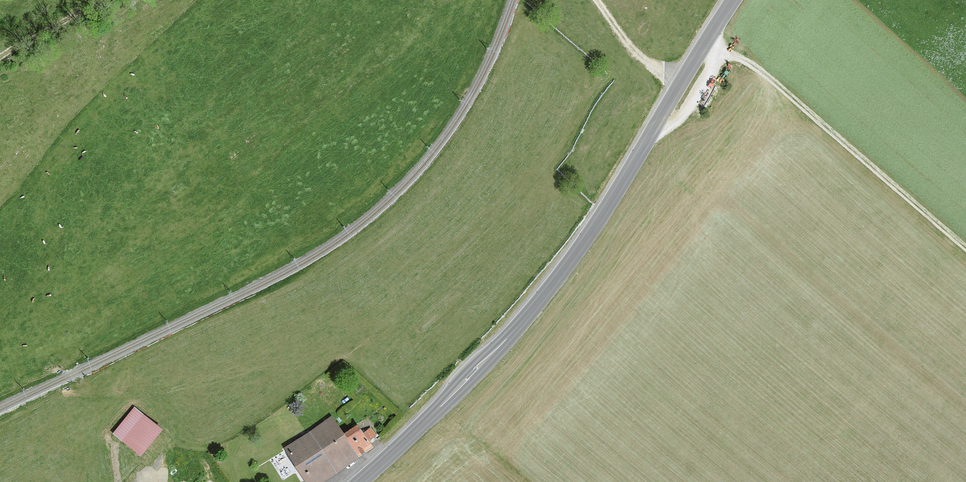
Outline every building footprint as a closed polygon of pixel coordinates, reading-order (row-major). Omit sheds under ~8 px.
[(161,431),(134,411),(115,435),(141,456),(161,431)] [(285,448),(307,481),(318,481),(381,442),(367,420),(344,435),(333,418),(285,448)]
